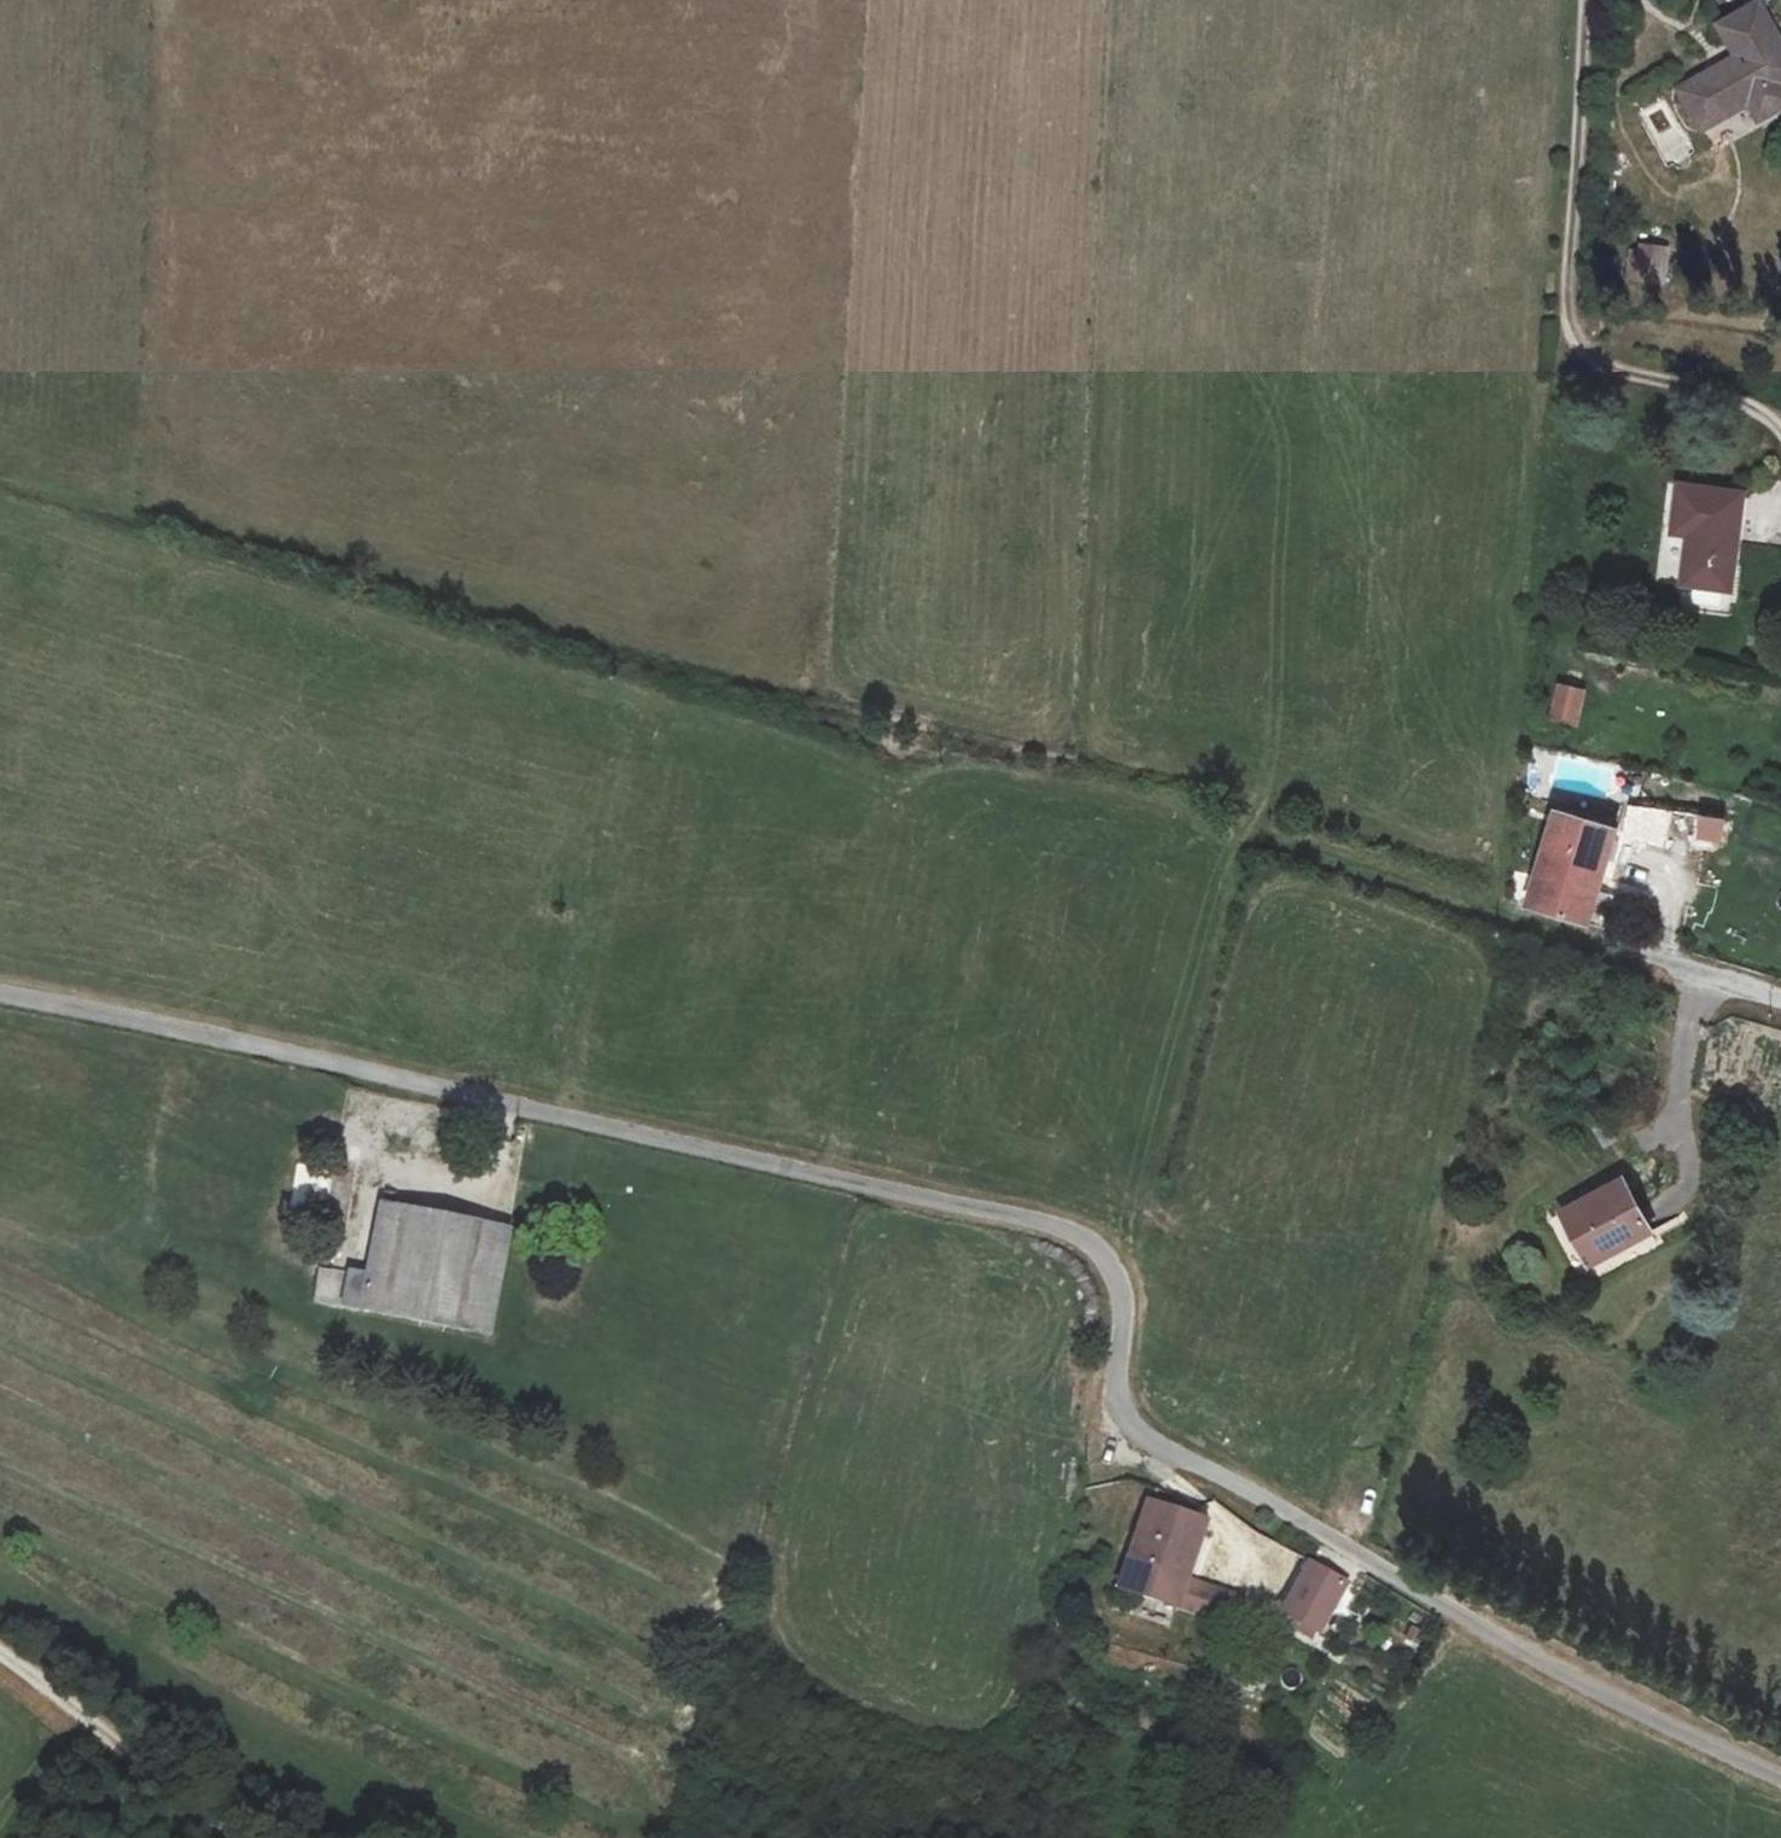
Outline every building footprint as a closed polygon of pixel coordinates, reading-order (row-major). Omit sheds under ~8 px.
[(1770,0),(1760,0),(1713,27),(1729,58),(1667,92),(1688,132),(1736,107),(1743,124),(1780,105),(1780,100),(1773,86),(1780,81),(1780,20),(1770,0)] [(1632,299),(1665,305),(1669,282),(1634,278),(1632,299)] [(1731,595),(1744,489),(1685,481),(1668,586),(1731,595)] [(1565,718),(1572,689),(1552,685),(1545,714),(1565,718)] [(1525,906),(1588,924),(1589,917),(1607,922),(1615,894),(1598,889),(1616,826),(1555,809),(1525,906)] [(1635,1265),(1594,1164),(1531,1188),(1573,1292),(1635,1265)] [(358,1311),(384,1203),(373,1200),(358,1270),(343,1268),(335,1296),(352,1300),(351,1310),(358,1311)] [(507,1227),(384,1203),(358,1311),(483,1332),(507,1227)] [(1205,1523),(1146,1501),(1117,1590),(1207,1622),(1212,1604),(1180,1592),(1205,1523)] [(1341,1579),(1301,1569),(1287,1623),(1323,1634),(1341,1579)]
